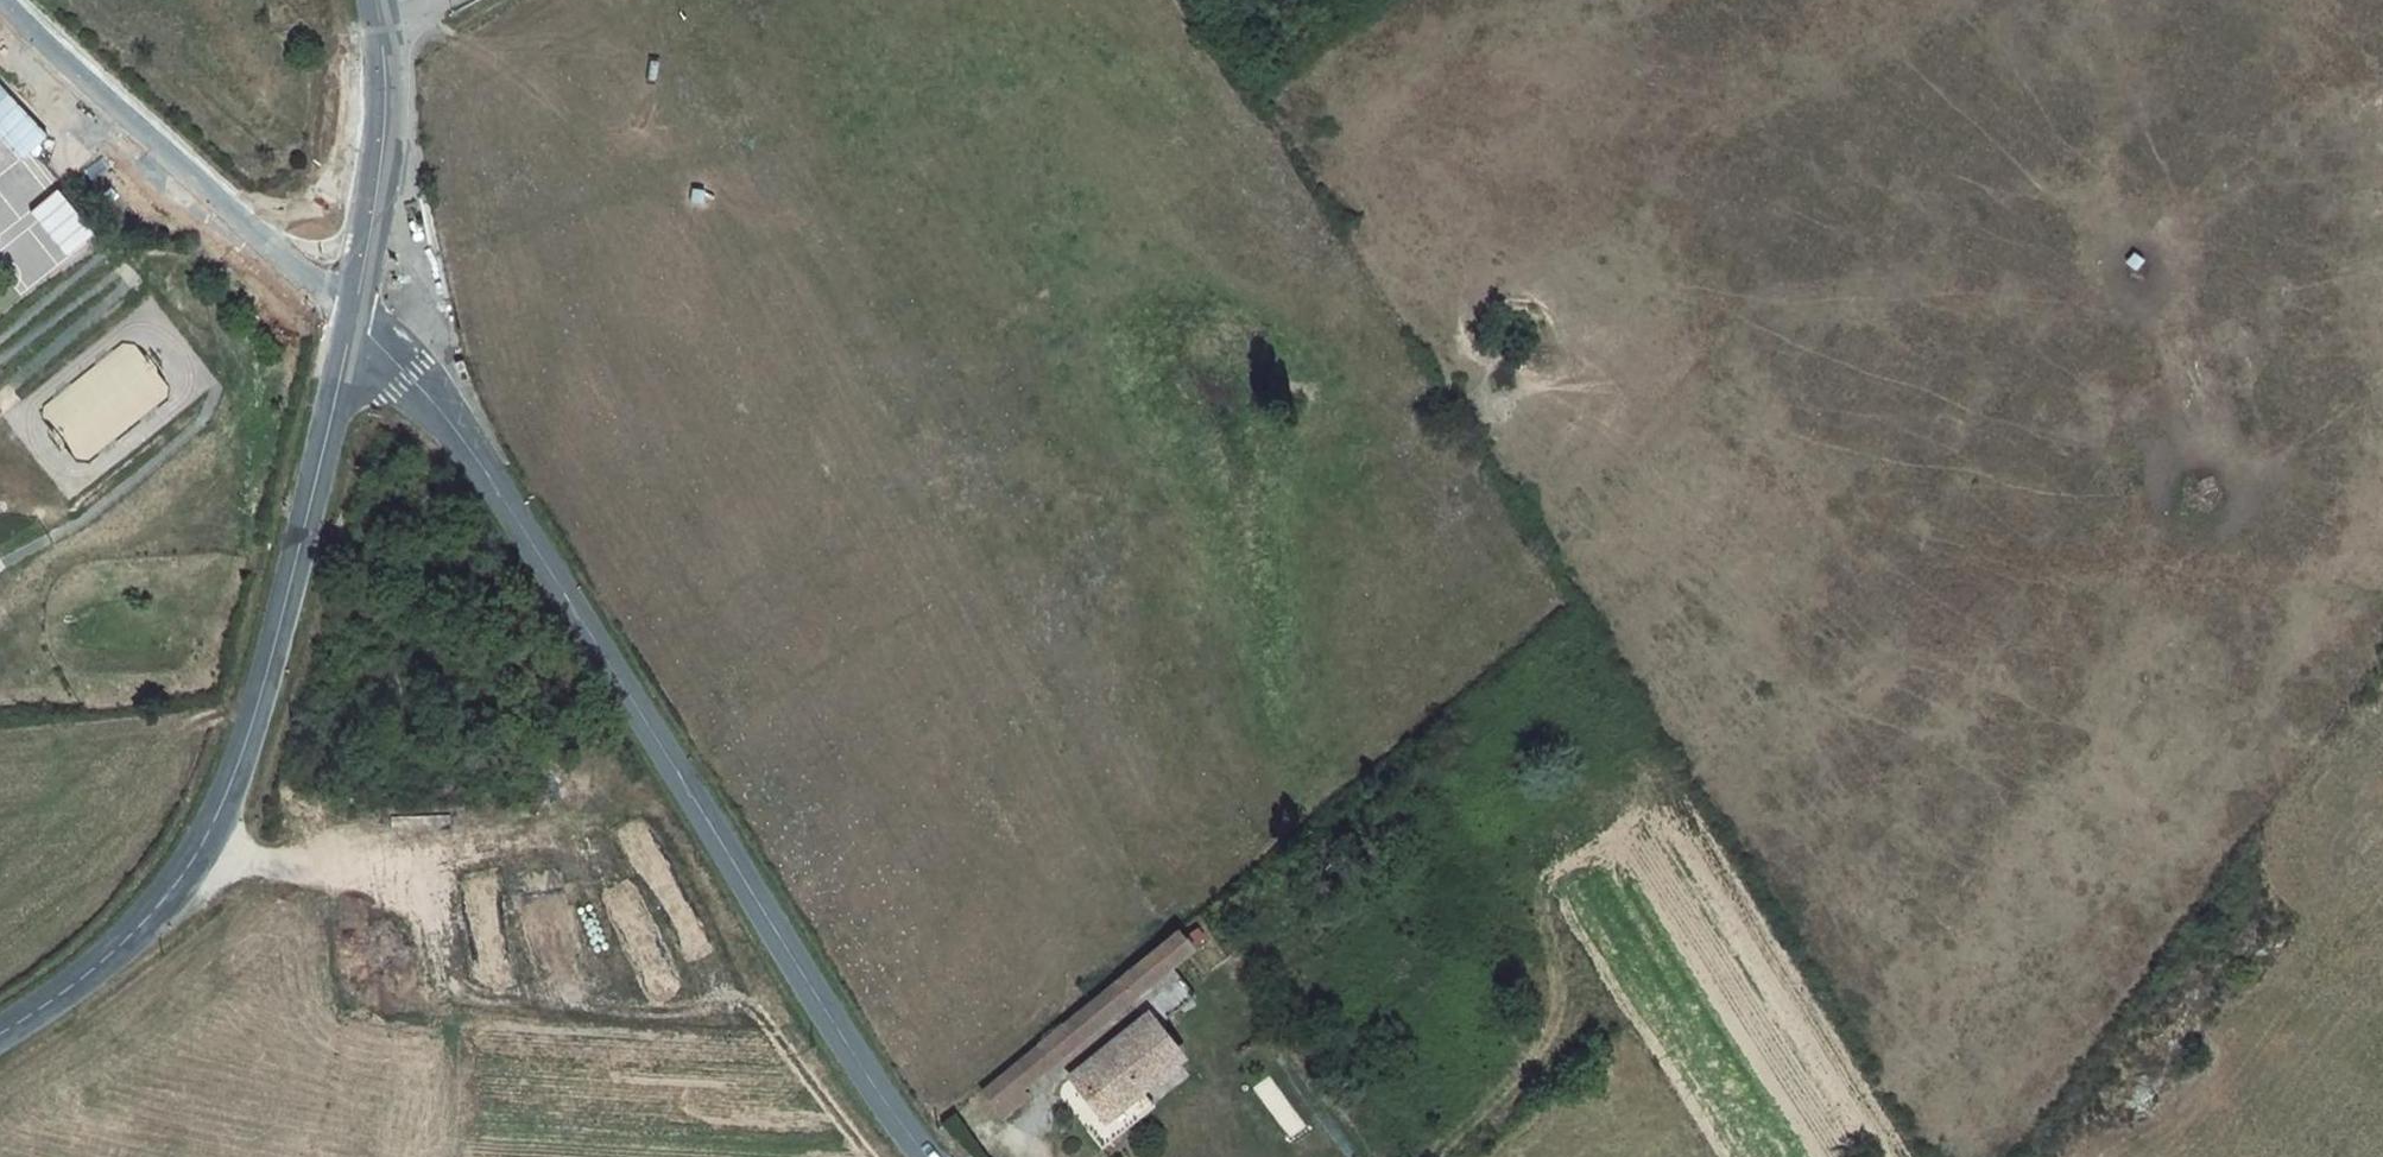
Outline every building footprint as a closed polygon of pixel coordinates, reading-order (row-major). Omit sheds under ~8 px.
[(0,238),(0,255),(27,288),(95,233),(60,190),(0,238)] [(1159,972),(1144,951),(1088,996),(1103,1015),(1145,982),(1159,972)] [(1116,1033),(1127,1047),(1170,1015),(1145,982),(1103,1015),(1116,1033)] [(973,1088),(986,1105),(1103,1015),(1088,996),(973,1088)] [(1127,1047),(1116,1033),(1043,1091),(1078,1136),(1113,1108),(1152,1078),(1127,1047)] [(986,1105),(973,1088),(954,1103),(973,1128),(992,1112),(986,1105)] [(1068,1156),(1083,1156),(1126,1124),(1113,1108),(1078,1136),(1062,1148),(1068,1156)]
